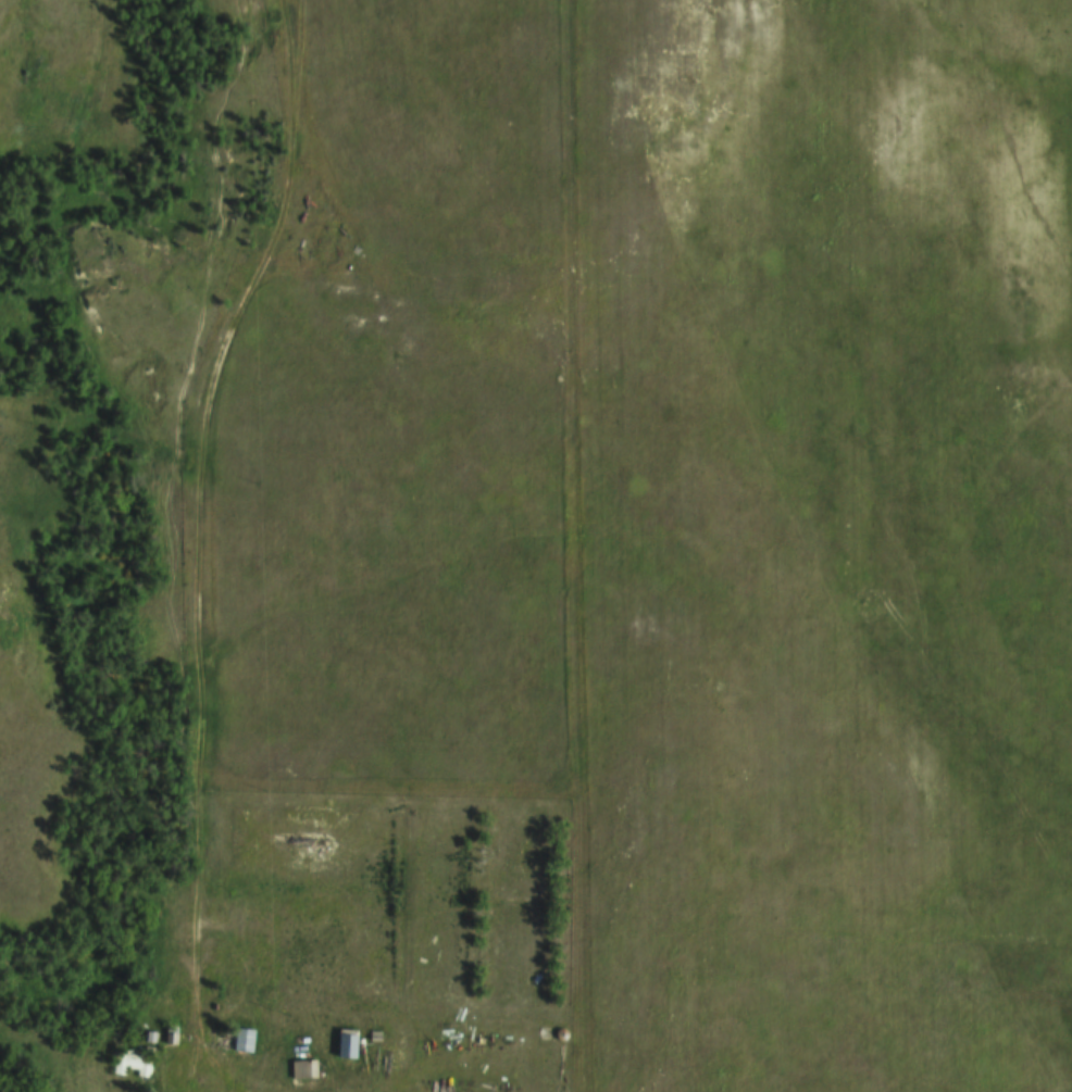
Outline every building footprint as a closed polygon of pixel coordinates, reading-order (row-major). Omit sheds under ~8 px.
[(236,1053),(254,1053),(254,1030),(236,1030),(236,1053)] [(340,1058),(357,1058),(357,1033),(340,1033),(340,1058)] [(111,1074),(128,1076),(129,1073),(150,1077),(153,1055),(115,1049),(111,1074)] [(293,1078),(310,1078),(310,1062),(293,1062),(293,1078)]
